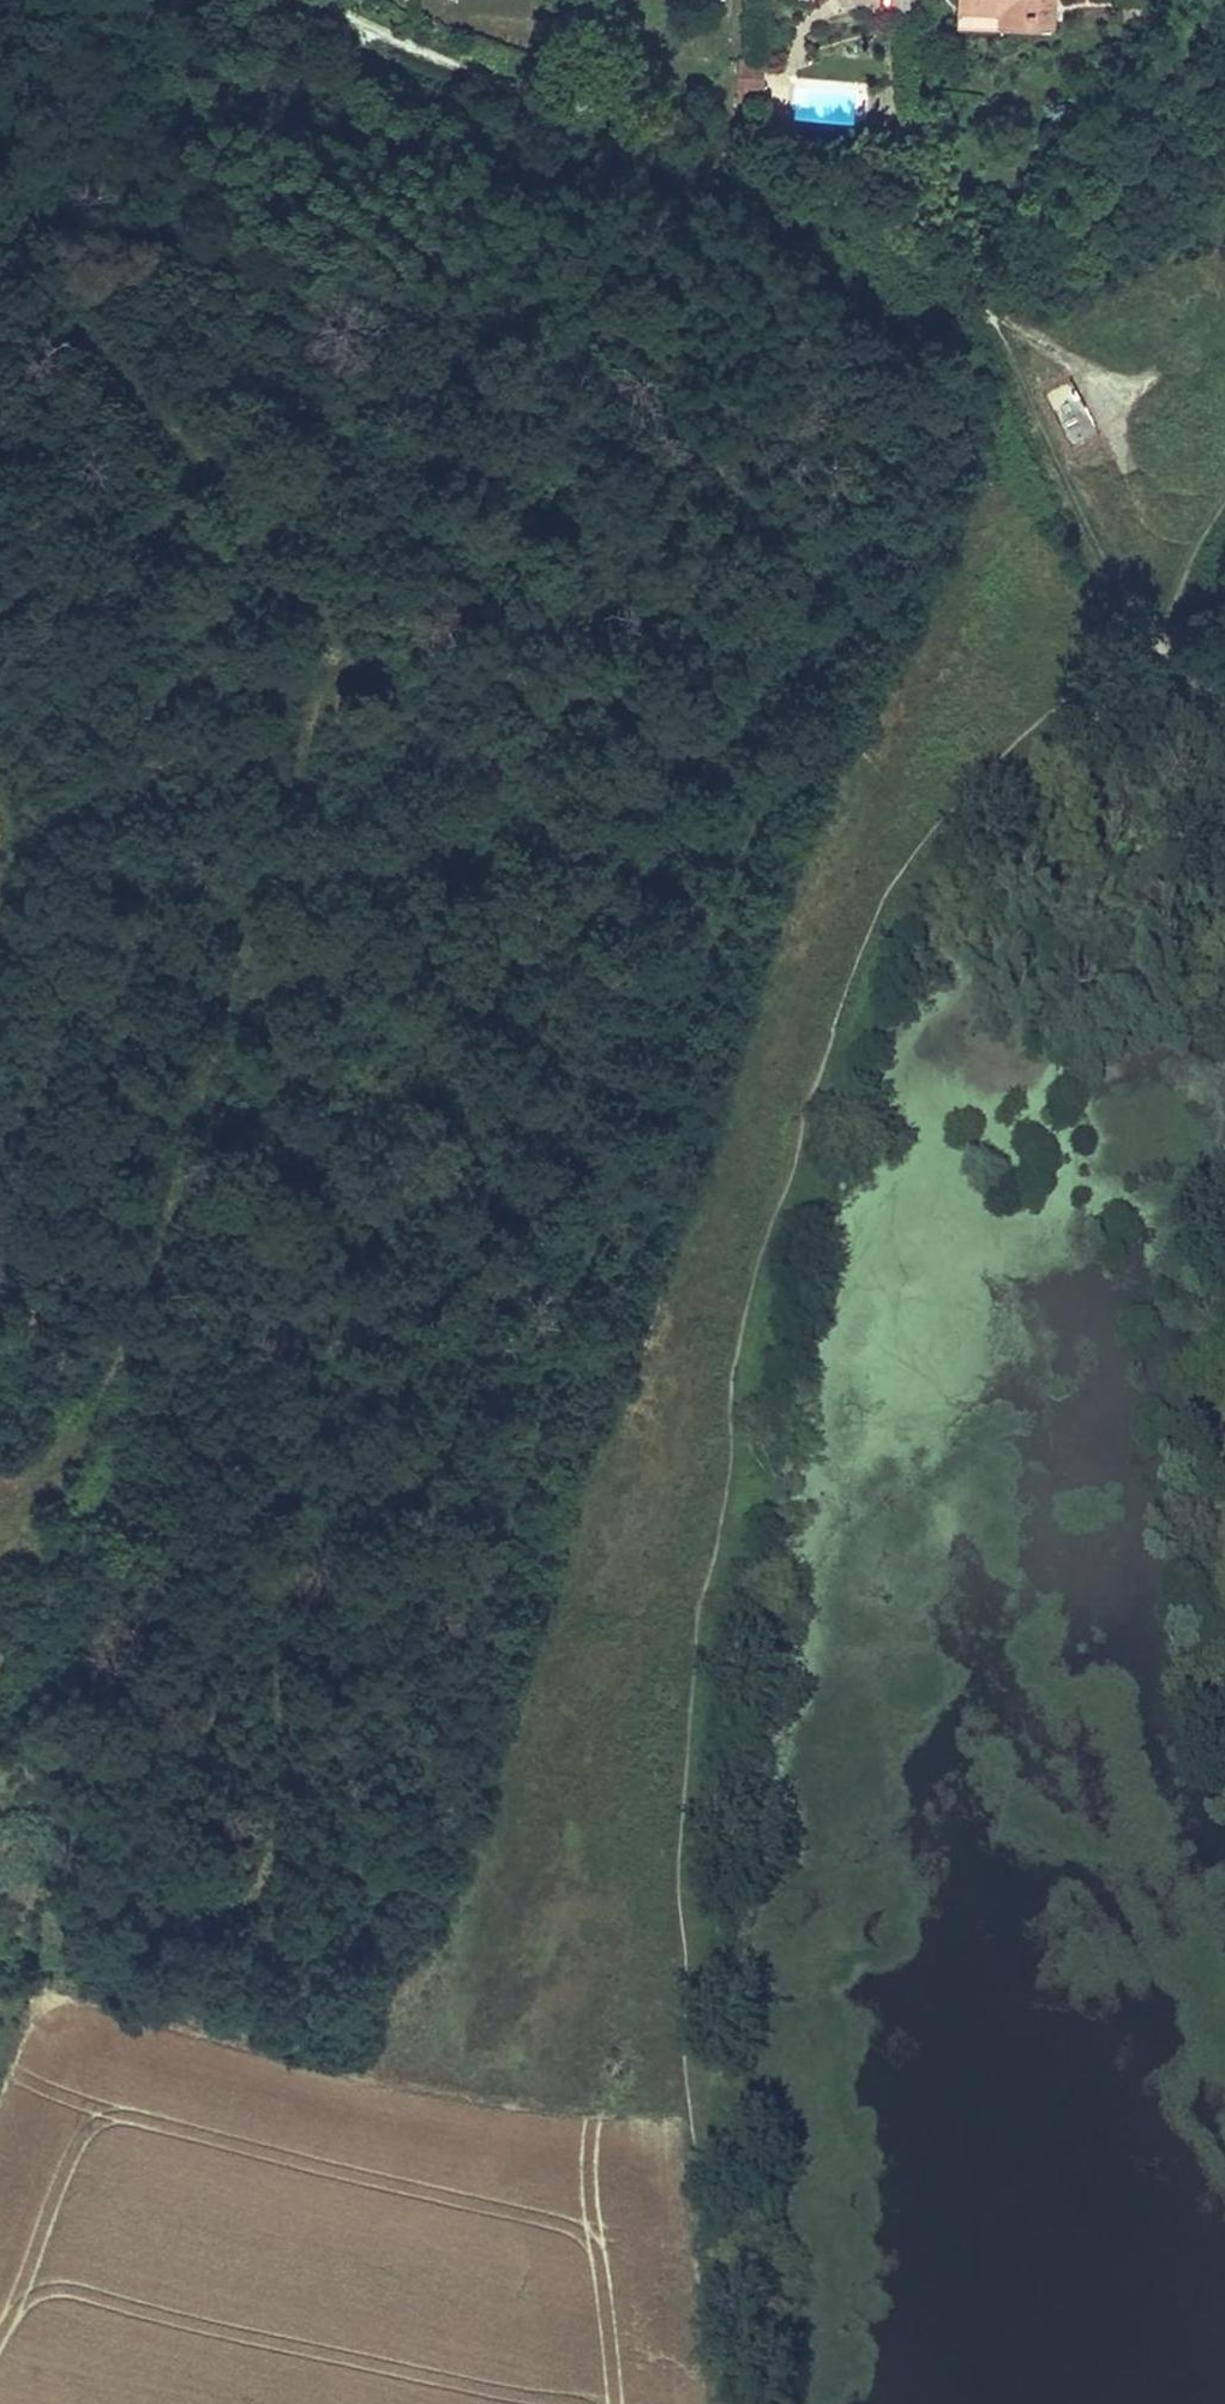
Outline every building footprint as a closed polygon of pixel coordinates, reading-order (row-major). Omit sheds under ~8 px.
[(958,4),(1001,6),(1000,22),(1030,23),(1031,7),(1042,8),(1042,0),(958,0),(958,4)] [(1052,0),(1042,0),(1042,8),(1031,7),(1030,23),(1052,23),(1052,0)] [(957,19),(1000,22),(1001,6),(958,4),(957,19)] [(764,103),(765,59),(739,58),(738,102),(764,103)] [(1044,393),(1070,445),(1098,431),(1072,379),(1044,393)]
